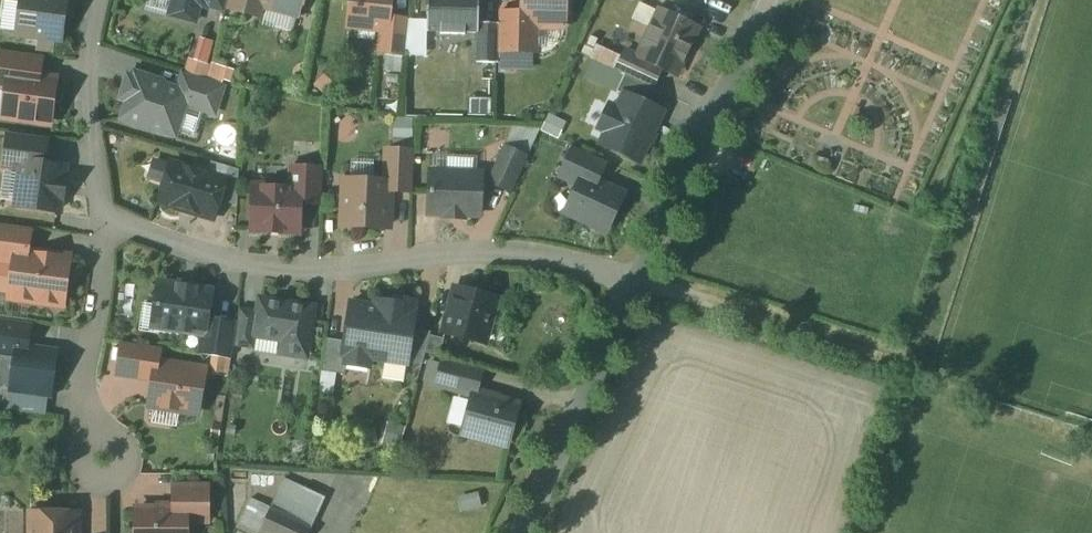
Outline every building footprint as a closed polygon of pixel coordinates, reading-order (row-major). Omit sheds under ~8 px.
[(18,33),(62,39),(67,0),(22,0),(18,33)] [(172,14),(195,20),(199,4),(206,6),(208,0),(176,0),(172,14)] [(206,6),(226,11),(226,9),(229,0),(208,0),(206,6)] [(226,9),(249,15),(252,3),(251,3),(251,0),(229,0),(226,9)] [(251,3),(252,3),(298,15),(302,0),(251,0),(251,3)] [(349,26),(379,29),(388,30),(389,18),(391,0),(352,0),(349,26)] [(427,32),(441,32),(441,34),(465,35),(465,33),(477,33),(479,33),(479,23),(479,0),(428,0),(427,32)] [(523,13),(523,25),(534,25),(543,25),(546,27),(560,28),(563,26),(565,26),(565,23),(569,19),(570,1),(569,0),(523,0),(523,13)] [(698,29),(660,11),(639,56),(638,57),(662,68),(676,75),(684,59),(688,57),(693,47),(691,43),(698,29)] [(523,13),(499,12),(499,24),(498,52),(512,53),(534,53),(534,25),(523,25),(523,13)] [(409,20),(389,18),(388,30),(379,29),(377,52),(405,55),(409,20)] [(499,24),(479,23),(479,33),(477,33),(477,63),(498,64),(498,52),(499,24)] [(639,56),(626,50),(616,71),(625,75),(653,88),(662,68),(638,57),(639,56)] [(2,51),(0,65),(0,73),(10,74),(10,73),(38,77),(41,56),(2,51)] [(512,53),(498,52),(498,64),(512,64),(512,53)] [(180,90),(156,83),(158,79),(134,72),(132,78),(129,77),(122,99),(129,101),(123,119),(143,125),(142,128),(155,132),(156,129),(175,135),(185,104),(188,93),(180,90)] [(38,77),(10,73),(10,74),(4,118),(50,124),(56,79),(38,77)] [(223,85),(185,73),(180,90),(188,93),(185,104),(214,113),(223,85)] [(653,88),(625,75),(617,92),(624,95),(625,93),(650,105),(657,90),(653,88)] [(650,105),(625,93),(624,95),(618,109),(610,105),(599,129),(607,133),(601,145),(639,163),(663,111),(650,105)] [(47,142),(8,137),(4,166),(23,169),(24,161),(45,164),(47,142)] [(529,158),(503,146),(487,182),(512,194),(529,158)] [(607,162),(573,147),(559,177),(578,185),(583,175),(598,182),(607,162)] [(415,152),(389,151),(388,182),(389,182),(389,191),(413,192),(415,152)] [(45,164),(24,161),(23,169),(18,207),(58,212),(60,198),(63,198),(65,181),(62,181),(64,166),(45,164)] [(226,180),(171,164),(160,202),(196,213),(196,215),(214,220),(221,195),(226,180)] [(239,170),(229,167),(226,180),(221,195),(238,200),(239,170)] [(323,169),(294,167),(293,189),(301,189),(300,203),(322,204),(323,169)] [(481,175),(431,172),(429,213),(479,215),(481,175)] [(598,182),(583,175),(578,185),(566,212),(607,232),(624,195),(598,182)] [(388,182),(346,180),(344,226),(387,228),(389,191),(389,182),(388,182)] [(293,189),(254,188),(252,230),(266,230),(266,232),(280,233),(280,231),(299,232),(300,203),(301,189),(293,189)] [(0,224),(0,260),(15,262),(17,251),(28,253),(31,229),(0,224)] [(28,253),(17,251),(15,262),(11,297),(63,304),(69,259),(28,253)] [(212,291),(160,283),(153,327),(203,334),(205,335),(207,319),(212,291)] [(496,299),(456,289),(445,332),(484,343),(496,299)] [(377,300),(376,307),(351,303),(345,341),(342,364),(347,364),(369,368),(371,358),(386,361),(407,364),(408,364),(408,362),(413,329),(414,322),(412,321),(415,301),(395,298),(394,303),(377,300)] [(313,308),(261,300),(259,311),(255,335),(257,335),(284,340),(282,353),(306,356),(313,308)] [(259,311),(239,308),(237,324),(233,347),(254,350),(257,335),(255,335),(259,311)] [(237,324),(207,319),(205,335),(203,334),(200,354),(213,356),(231,359),(233,347),(237,324)] [(0,322),(0,353),(17,355),(18,347),(28,349),(31,327),(0,322)] [(431,332),(413,329),(408,362),(423,364),(426,353),(430,336),(431,332)] [(444,339),(430,336),(426,353),(440,356),(444,339)] [(345,341),(327,339),(322,372),(345,375),(347,364),(342,364),(345,341)] [(161,348),(122,342),(118,373),(154,379),(156,363),(158,363),(161,348)] [(28,349),(18,347),(17,355),(12,390),(51,395),(56,352),(28,349)] [(231,359),(213,356),(210,374),(229,376),(231,359)] [(407,364),(386,361),(383,379),(404,382),(407,364)] [(482,372),(443,362),(437,385),(474,395),(474,394),(476,394),(482,372)] [(158,363),(156,363),(154,379),(150,406),(199,413),(205,370),(158,363)] [(476,394),(474,394),(474,395),(463,433),(508,445),(518,406),(476,394)] [(208,488),(174,488),(175,509),(187,509),(187,521),(208,521),(208,488)] [(277,496),(261,532),(263,532),(309,532),(325,498),(304,488),(296,505),(277,496)] [(137,509),(137,532),(187,532),(187,521),(187,509),(175,509),(137,509)] [(31,513),(31,532),(78,532),(78,514),(31,513)]
